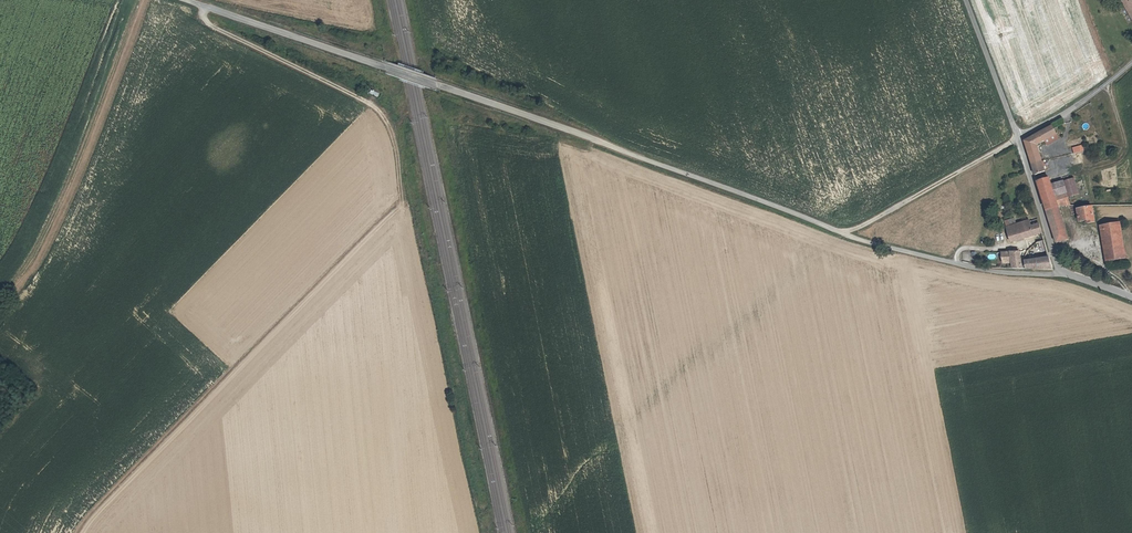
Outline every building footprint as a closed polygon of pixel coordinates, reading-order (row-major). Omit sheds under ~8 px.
[(1120,3),(1131,22),(1131,0),(1123,0),(1120,3)] [(1032,165),(1042,162),(1038,146),(1057,135),(1053,126),(1025,142),(1032,165)] [(1084,140),(1067,147),(1069,151),(1086,145),(1084,140)] [(1089,154),(1086,145),(1069,151),(1072,158),(1089,154)] [(1042,162),(1032,165),(1035,176),(1044,172),(1042,162)] [(1045,210),(1058,205),(1051,186),(1049,179),(1037,182),(1045,210)] [(1067,198),(1079,195),(1074,179),(1062,183),(1067,198)] [(1058,205),(1070,205),(1067,198),(1062,183),(1051,186),(1058,205)] [(1045,210),(1055,242),(1067,238),(1060,215),(1075,210),(1075,205),(1070,205),(1058,205),(1045,210)] [(1086,222),(1087,225),(1094,224),(1092,209),(1076,211),(1078,222),(1086,222)] [(1015,225),(1014,219),(1003,222),(1005,228),(1015,225)] [(1041,236),(1037,220),(1015,225),(1005,228),(1009,243),(1041,236)] [(1104,224),(1109,258),(1122,256),(1116,222),(1104,224)] [(1043,241),(1036,243),(1039,255),(1046,254),(1043,241)] [(1009,265),(1009,269),(1021,270),(1018,253),(1012,253),(1007,254),(1009,265)] [(1007,254),(1000,254),(1001,265),(1009,265),(1007,254)] [(1024,262),(1025,270),(1051,271),(1047,258),(1040,259),(1024,262)]
